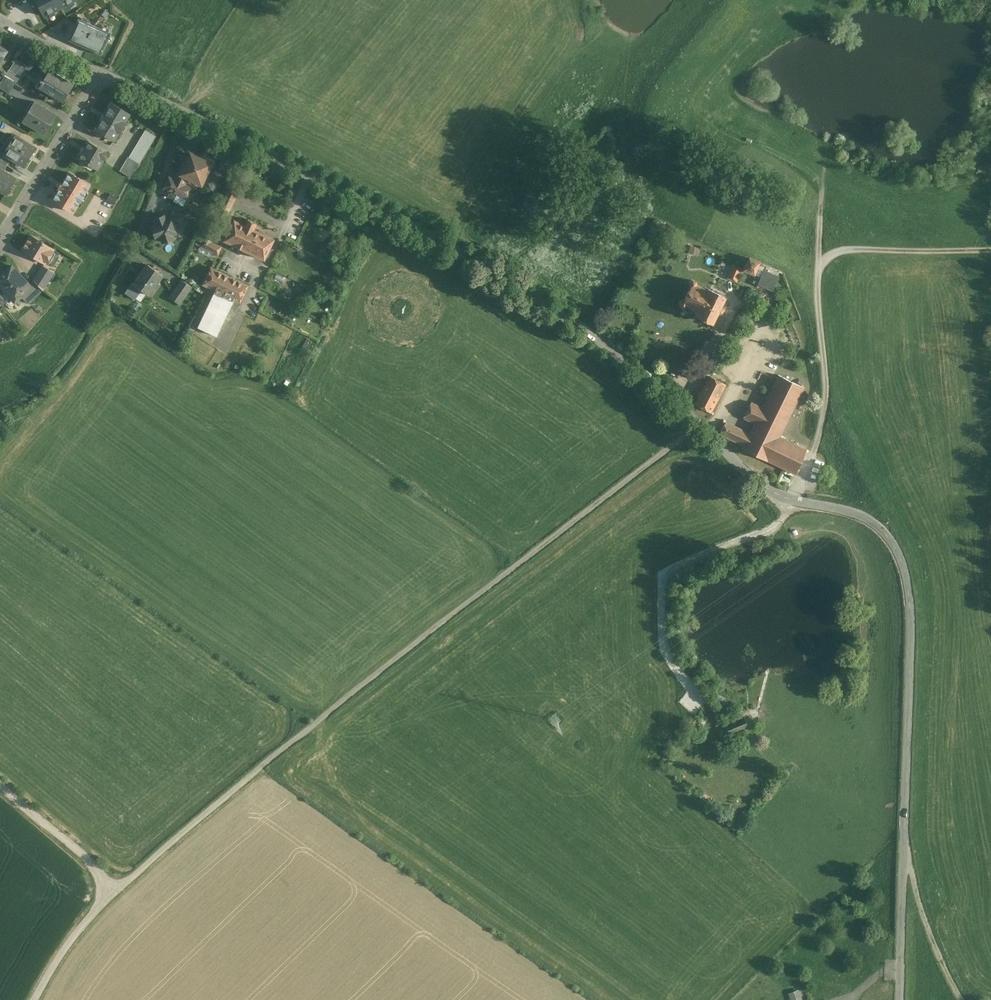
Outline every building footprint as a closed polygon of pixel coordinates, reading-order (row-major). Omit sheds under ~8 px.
[(81,0),(80,0),(35,0),(44,18),(81,0)] [(117,31),(78,13),(67,38),(105,56),(117,31)] [(9,69),(20,77),(28,66),(16,58),(9,69)] [(5,75),(16,82),(20,77),(9,69),(5,75)] [(75,84),(51,69),(44,80),(42,79),(41,81),(43,82),(40,87),(64,102),(75,84)] [(9,93),(16,82),(5,75),(0,83),(0,88),(9,93)] [(56,114),(35,101),(24,120),(45,133),(56,114)] [(129,113),(112,102),(95,130),(113,141),(119,131),(120,132),(125,124),(124,123),(129,113)] [(145,130),(129,157),(139,164),(140,164),(156,136),(145,130)] [(36,147),(15,134),(15,135),(17,136),(14,142),(11,140),(4,153),(11,158),(25,166),(36,147)] [(195,151),(199,139),(186,134),(181,146),(195,151)] [(107,152),(89,141),(85,147),(84,147),(81,152),(82,152),(78,158),(97,169),(107,152)] [(1,151),(0,152),(0,160),(6,163),(8,164),(11,158),(4,153),(1,151)] [(212,164),(190,154),(186,162),(182,164),(176,176),(178,177),(176,181),(184,185),(187,178),(202,185),(212,164)] [(225,154),(218,169),(226,172),(233,158),(225,154)] [(129,157),(128,157),(125,162),(136,168),(139,164),(129,157)] [(136,168),(125,162),(122,166),(133,173),(136,168)] [(133,173),(122,166),(119,171),(130,178),(133,173)] [(0,168),(0,190),(8,194),(17,178),(2,169),(0,168)] [(216,169),(213,178),(221,181),(224,172),(216,169)] [(89,185),(69,173),(63,184),(62,183),(59,188),(59,189),(53,200),(73,212),(89,185)] [(176,181),(169,178),(164,188),(188,199),(192,189),(184,185),(176,181)] [(243,187),(229,180),(226,187),(229,188),(215,214),(225,219),(239,193),(240,193),(243,187)] [(117,198),(110,194),(107,200),(113,205),(117,198)] [(191,214),(175,206),(170,217),(186,224),(191,214)] [(169,220),(166,222),(164,216),(155,219),(157,225),(151,226),(156,238),(161,236),(163,242),(172,239),(170,235),(184,230),(182,226),(185,225),(186,224),(170,217),(168,220),(169,220)] [(256,223),(247,219),(245,225),(234,219),(224,240),(264,259),(274,239),(254,229),(256,223)] [(209,227),(203,240),(199,238),(196,243),(218,254),(221,247),(212,242),(217,230),(209,227)] [(54,249),(31,236),(22,250),(45,263),(54,249)] [(697,254),(699,248),(690,245),(688,251),(697,254)] [(759,262),(749,258),(743,269),(754,274),(759,262)] [(779,271),(759,262),(754,274),(762,277),(759,284),(771,289),(779,271)] [(148,265),(143,272),(142,271),(134,284),(133,284),(141,290),(148,295),(162,275),(148,265)] [(741,269),(733,265),(727,278),(736,282),(741,269)] [(12,266),(0,277),(0,286),(2,288),(11,298),(15,301),(21,295),(27,302),(30,302),(43,290),(42,290),(34,280),(29,284),(12,266)] [(53,272),(43,266),(36,276),(46,283),(53,272)] [(248,285),(211,267),(203,284),(215,290),(234,299),(240,302),(248,285)] [(46,283),(36,276),(34,280),(42,290),(46,283)] [(192,286),(182,280),(175,289),(185,295),(192,286)] [(706,290),(694,284),(694,283),(694,282),(693,281),(692,280),(691,280),(690,280),(689,281),(688,282),(688,283),(689,284),(689,285),(690,286),(683,300),(682,299),(681,299),(680,300),(679,301),(678,302),(678,303),(679,304),(680,305),(681,306),(683,305),(684,305),(690,308),(688,313),(712,324),(717,312),(721,314),(723,309),(719,308),(724,297),(707,288),(706,290)] [(132,282),(125,293),(134,300),(141,290),(133,284),(134,284),(132,282)] [(2,288),(0,291),(0,301),(4,305),(11,298),(2,288)] [(185,295),(175,289),(169,297),(179,304),(185,295)] [(215,290),(198,327),(216,336),(234,299),(215,290)] [(778,375),(762,407),(756,404),(748,420),(754,423),(749,433),(743,446),(742,449),(768,461),(795,474),(806,449),(780,437),(804,387),(778,375)] [(710,376),(695,404),(710,412),(725,384),(710,376)] [(732,425),(726,422),(720,434),(726,437),(732,425)] [(744,431),(732,425),(726,437),(738,443),(744,431)] [(744,431),(738,443),(743,446),(749,433),(744,431)] [(798,988),(787,992),(790,999),(803,999),(798,988)]
